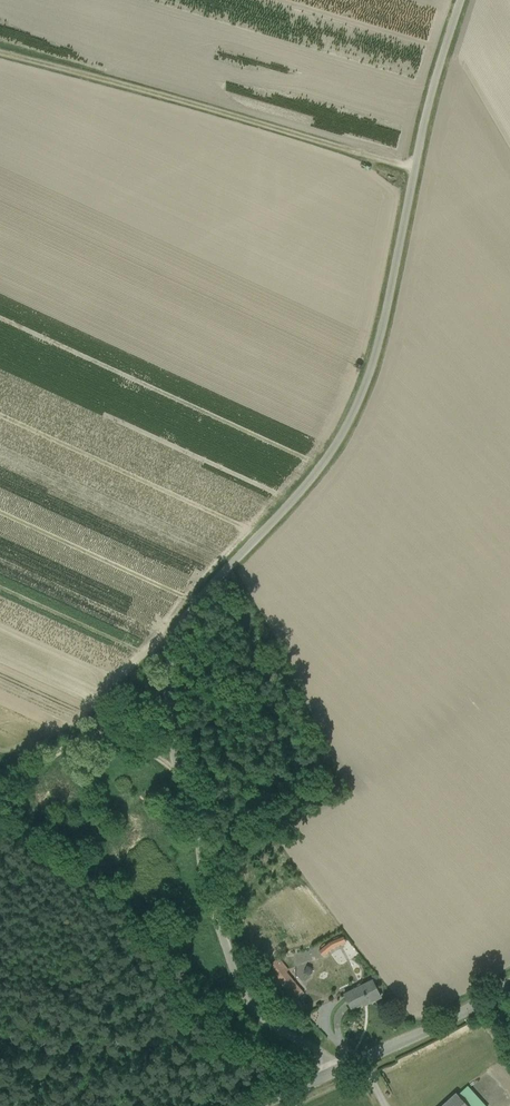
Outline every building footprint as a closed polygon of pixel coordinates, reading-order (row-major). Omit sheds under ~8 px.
[(339,938),(334,940),(331,941),(326,945),(322,948),(319,951),(322,956),(323,956),(334,947),(346,942),(343,936),(339,938)] [(296,1005),(299,1002),(296,999),(304,992),(294,980),(286,971),(289,970),(279,957),(275,959),(270,964),(266,959),(262,963),(265,967),(296,1005)] [(307,965),(304,973),(309,975),(311,974),(313,969),(311,967),(307,965)] [(344,994),(351,1009),(367,1001),(368,1003),(381,997),(372,980),(344,994)] [(456,1093),(442,1105),(469,1105),(456,1093)]
